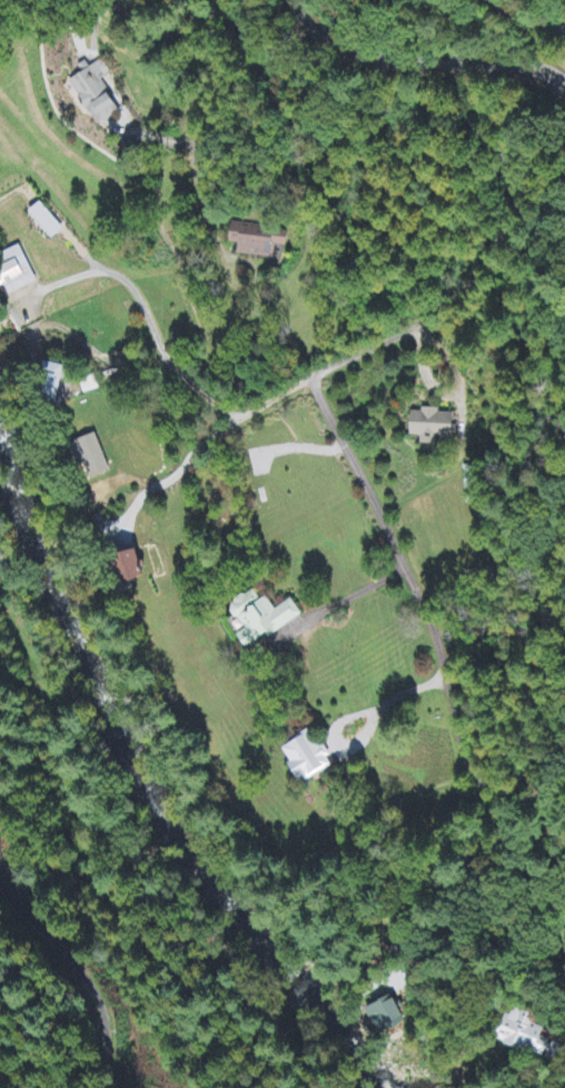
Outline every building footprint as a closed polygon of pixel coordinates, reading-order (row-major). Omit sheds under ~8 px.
[(97,129),(117,115),(102,94),(109,90),(93,66),(84,72),(83,71),(66,83),(97,129)] [(276,261),(278,247),(288,248),(290,233),(230,225),(227,245),(234,246),(233,256),(276,261)] [(0,266),(0,290),(4,297),(32,284),(16,247),(0,254),(0,265),(0,266)] [(49,404),(55,367),(34,364),(29,401),(49,404)] [(404,438),(423,438),(422,447),(437,447),(437,439),(457,440),(457,415),(437,415),(437,412),(405,412),(404,438)] [(104,475),(93,436),(72,442),(83,481),(104,475)] [(111,585),(140,578),(134,550),(104,557),(111,585)] [(288,601),(268,611),(261,598),(253,602),(248,592),(217,608),(239,651),(298,620),(288,601)] [(307,785),(334,767),(321,747),(317,750),(304,731),(281,747),(307,785)] [(376,1026),(403,1013),(390,987),(364,999),(376,1026)] [(543,1031),(528,1025),(531,1018),(510,1009),(498,1040),(545,1059),(550,1045),(540,1040),(543,1031)]
